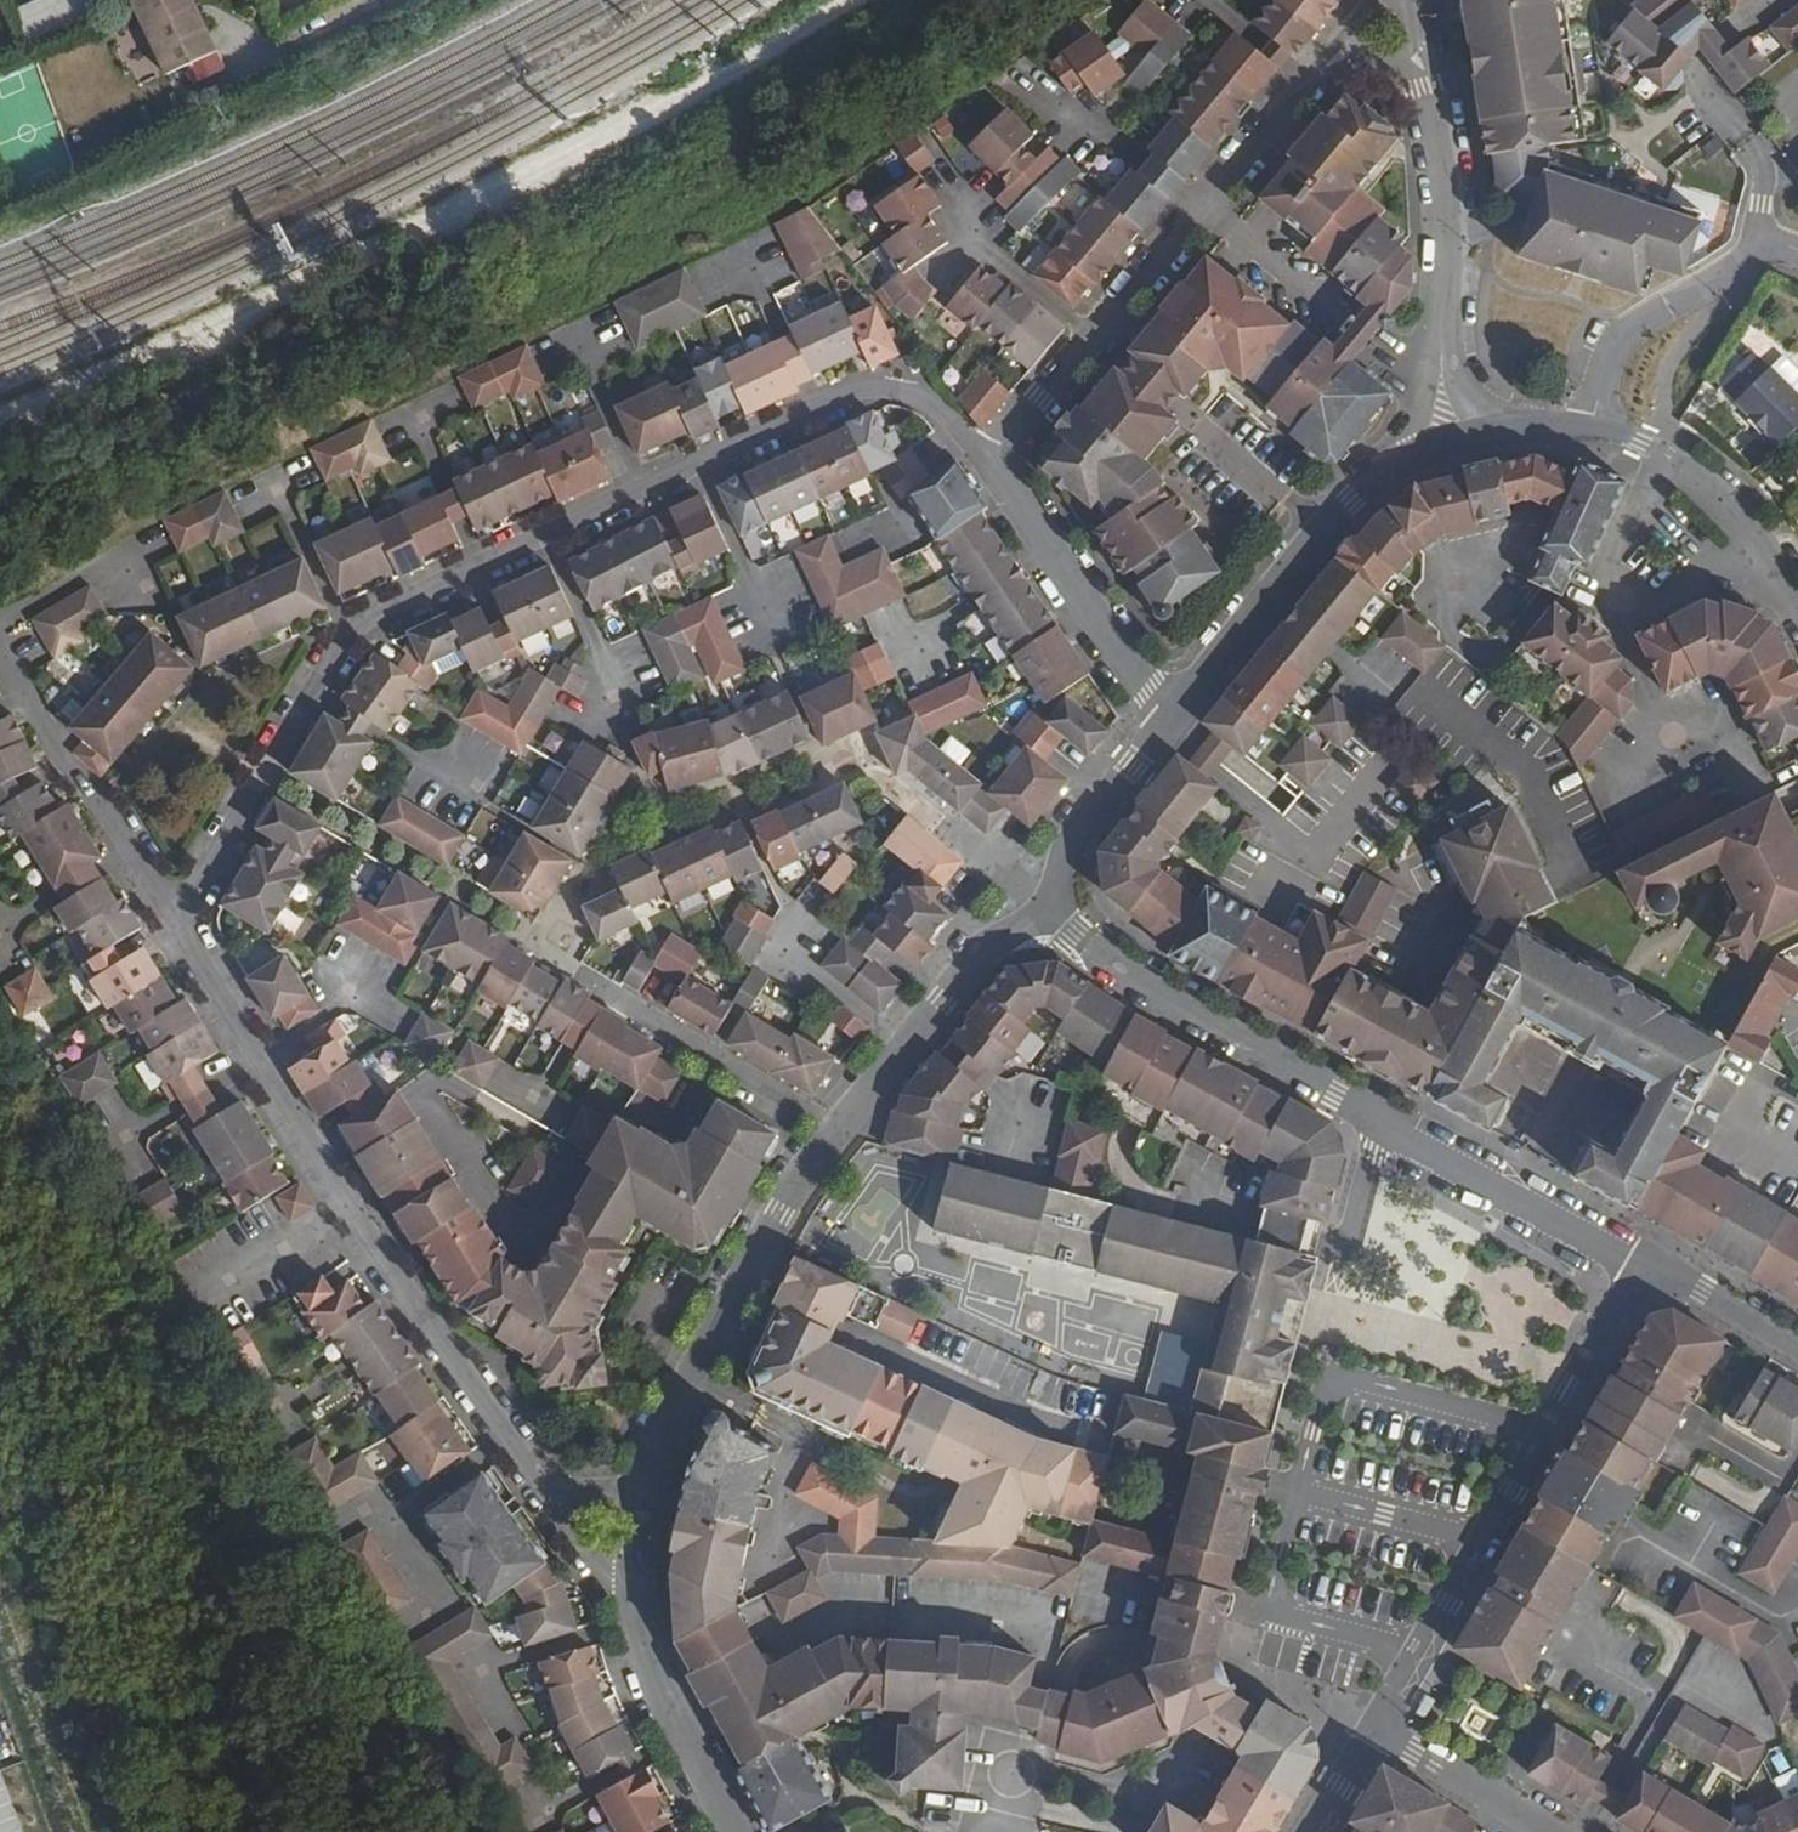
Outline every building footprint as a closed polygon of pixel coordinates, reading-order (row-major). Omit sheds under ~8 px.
[(12,4),(23,35),(83,13),(78,0),(24,0),(12,4)] [(168,74),(218,50),(194,0),(133,0),(168,74)] [(1164,0),(1150,0),(1130,24),(1171,60),(1198,29),(1164,0)] [(1279,0),(1278,0),(1269,0),(1256,17),(1300,50),(1309,39),(1330,14),(1342,0),(1279,0)] [(1572,46),(1565,0),(1464,0),(1488,155),(1496,154),(1502,195),(1535,207),(1517,257),(1633,296),(1643,266),(1669,276),(1681,244),(1688,246),(1699,214),(1553,165),(1551,146),(1586,140),(1579,96),(1586,89),(1580,49),(1572,46)] [(1634,9),(1660,31),(1696,3),(1700,0),(1646,0),(1634,9)] [(1736,10),(1748,0),(1728,0),(1736,10)] [(1679,69),(1716,28),(1696,3),(1660,31),(1634,9),(1633,9),(1606,41),(1663,91),(1675,90),(1682,82),(1683,73),(1679,69)] [(1787,50),(1797,42),(1797,5),(1769,28),(1787,50)] [(101,13),(64,30),(98,105),(148,82),(114,7),(101,13)] [(1101,277),(1142,227),(1148,224),(1244,108),(1267,80),(1283,60),(1243,27),(1227,46),(1233,52),(1217,71),(1211,66),(1184,97),(1190,102),(1181,114),(1186,117),(1176,129),(1170,124),(1155,143),(1161,147),(1146,166),(1140,161),(1111,196),(1105,191),(1092,207),(1098,212),(1079,234),(1073,229),(1060,244),(1057,242),(1034,268),(1076,302),(1098,275),(1101,277)] [(1131,74),(1104,33),(1059,64),(1077,89),(1091,80),(1101,95),(1131,74)] [(1769,63),(1745,34),(1713,60),(1735,90),(1769,63)] [(1148,89),(1165,68),(1152,56),(1134,77),(1148,89)] [(1405,234),(1382,213),(1387,207),(1361,184),(1404,133),(1395,126),(1397,123),(1370,101),(1368,104),(1350,90),(1263,195),(1292,218),(1298,211),(1322,231),(1309,249),(1359,290),(1356,294),(1382,315),(1379,318),(1386,324),(1395,313),(1391,309),(1411,284),(1411,251),(1400,242),(1405,234)] [(1020,217),(1079,159),(1066,147),(1061,153),(1046,141),(1036,151),(1022,137),(1035,124),(1011,100),(974,137),(1011,174),(1001,185),(1014,198),(1007,205),(1020,217)] [(937,156),(918,129),(902,140),(921,167),(937,156)] [(923,313),(943,288),(931,277),(920,262),(953,239),(932,211),(946,202),(924,172),(887,198),(897,213),(891,217),(902,233),(888,242),(907,270),(892,281),(907,300),(923,313)] [(843,246),(810,204),(774,222),(790,254),(797,250),(809,276),(824,269),(820,256),(843,246)] [(1319,338),(1293,316),(1290,319),(1267,300),(1270,296),(1241,273),(1238,274),(1210,252),(1144,331),(1130,348),(1186,394),(1210,367),(1226,361),(1244,376),(1247,372),(1273,392),(1265,402),(1292,422),(1288,429),(1321,455),(1335,454),(1350,435),(1354,438),(1370,418),(1367,415),(1390,385),(1325,331),(1319,338)] [(1035,360),(1067,322),(1013,276),(1008,283),(982,260),(949,298),(965,312),(971,306),(980,315),(1035,360)] [(704,314),(682,266),(650,281),(672,329),(704,314)] [(672,329),(650,281),(643,284),(658,315),(641,323),(649,340),(672,329)] [(658,315),(643,284),(614,298),(635,347),(649,340),(641,323),(658,315)] [(898,350),(875,302),(847,315),(841,300),(789,324),(811,371),(862,348),(868,364),(898,350)] [(796,382),(776,339),(753,349),(772,399),(797,387),(796,382)] [(544,383),(525,340),(488,359),(501,391),(508,388),(513,397),(544,383)] [(772,399),(753,349),(721,364),(718,358),(693,368),(714,415),(740,402),(744,412),(772,399)] [(1770,366),(1768,368),(1752,351),(1720,383),(1738,399),(1736,401),(1780,443),(1797,424),(1797,392),(1770,366)] [(501,391),(488,359),(458,373),(472,405),(481,402),(501,391)] [(1147,454),(1182,412),(1119,362),(1085,402),(1082,400),(1059,427),(1062,431),(1045,450),(1047,463),(1058,471),(1057,474),(1066,483),(1069,481),(1094,501),(1100,493),(1113,510),(1095,523),(1123,564),(1133,558),(1141,572),(1136,576),(1154,604),(1216,561),(1188,520),(1196,515),(1177,487),(1168,492),(1159,477),(1164,473),(1147,454)] [(1012,388),(986,365),(961,392),(984,420),(1012,388)] [(688,428),(666,378),(615,401),(638,451),(688,428)] [(557,499),(608,475),(596,448),(612,440),(598,408),(580,416),(585,426),(563,437),(535,449),(531,441),(504,453),(527,503),(553,491),(557,499)] [(892,457),(870,409),(843,422),(844,427),(792,452),(812,504),(870,477),(868,473),(879,467),(899,495),(904,492),(928,476),(908,446),(892,457)] [(390,457),(370,414),(339,429),(354,462),(359,472),(390,457)] [(354,462),(339,429),(310,443),(324,476),(354,462)] [(741,539),(812,504),(792,452),(783,456),(756,469),(731,481),(716,489),(741,539)] [(527,503),(504,453),(453,476),(477,527),(487,522),(516,508),(527,503)] [(1444,534),(1479,525),(1478,520),(1513,512),(1509,502),(1533,497),(1560,508),(1543,549),(1548,550),(1535,582),(1568,595),(1580,565),(1592,570),(1629,484),(1580,463),(1575,474),(1535,455),(1497,465),(1495,461),(1464,469),(1465,473),(1423,482),(1375,519),(1361,537),(1356,534),(1339,554),(1379,588),(1381,589),(1397,568),(1401,571),(1415,554),(1444,534)] [(985,504),(961,469),(954,458),(928,476),(904,492),(930,528),(933,533),(930,537),(933,540),(977,509),(985,504)] [(243,528),(223,484),(192,499),(208,533),(212,542),(243,528)] [(440,543),(458,536),(440,494),(375,524),(394,564),(397,572),(413,565),(425,560),(421,552),(440,543)] [(208,533),(192,499),(163,513),(178,548),(208,533)] [(725,554),(703,503),(692,509),(673,518),(670,511),(654,519),(678,569),(682,578),(698,571),(696,567),(725,554)] [(1089,673),(977,509),(933,540),(1045,702),(1089,673)] [(375,524),(371,516),(315,541),(337,589),(348,584),(377,571),(394,564),(375,524)] [(678,569),(654,519),(640,526),(624,534),(649,583),(678,569)] [(649,583),(624,534),(607,542),(578,557),(568,562),(594,612),(649,583)] [(863,615),(849,584),(831,543),(827,544),(854,618),(863,615)] [(854,618),(827,544),(799,557),(832,629),(854,618)] [(849,561),(858,579),(891,563),(882,544),(849,561)] [(1286,704),(1379,588),(1339,554),(1324,573),(1261,651),(1245,671),(1286,704)] [(303,604),(320,596),(302,556),(238,585),(261,634),(272,630),(288,623),(283,613),(303,604)] [(905,594),(899,582),(891,563),(858,579),(849,584),(863,615),(888,602),(905,594)] [(573,616),(551,570),(549,566),(535,573),(508,585),(493,592),(506,621),(516,643),(573,616)] [(107,611),(88,581),(30,614),(54,654),(83,638),(78,628),(107,611)] [(261,634),(238,585),(177,612),(200,661),(261,634)] [(674,613),(689,645),(694,643),(709,674),(743,659),(728,629),(720,632),(704,600),(674,613)] [(1625,663),(1604,645),(1611,638),(1585,615),(1578,623),(1559,606),(1527,647),(1591,701),(1561,737),(1567,742),(1581,770),(1623,720),(1626,723),(1639,707),(1636,684),(1619,669),(1625,663)] [(1797,671),(1777,630),(1756,623),(1758,616),(1728,607),(1726,614),(1710,609),(1709,607),(1645,638),(1672,695),(1716,675),(1730,679),(1740,699),(1797,671)] [(516,643),(506,621),(491,628),(482,610),(467,616),(452,623),(462,649),(472,674),(521,654),(516,643)] [(1447,643),(1407,610),(1387,634),(1427,668),(1447,643)] [(705,678),(689,645),(674,613),(642,627),(673,693),(705,678)] [(452,623),(448,614),(429,623),(409,632),(417,651),(409,655),(398,670),(420,686),(427,691),(438,675),(432,662),(462,649),(452,623)] [(99,771),(192,665),(150,629),(70,723),(83,734),(72,747),(99,771)] [(842,656),(851,670),(861,691),(893,677),(876,641),(863,646),(842,656)] [(388,732),(420,686),(398,670),(375,652),(342,700),(388,732)] [(538,725),(561,687),(578,697),(587,681),(577,676),(582,667),(568,659),(563,667),(557,663),(547,679),(530,669),(514,697),(529,706),(523,716),(538,725)] [(807,710),(818,733),(823,744),(832,740),(865,724),(876,719),(861,691),(851,670),(800,693),(807,710)] [(1030,826),(1068,780),(1045,762),(1066,735),(1089,754),(1107,731),(1066,698),(1047,720),(1037,712),(1016,740),(1025,749),(991,791),(928,740),(924,731),(986,702),(971,671),(906,702),(913,715),(876,732),(895,774),(908,767),(987,831),(1007,806),(1030,826)] [(1286,704),(1245,671),(1227,694),(1207,718),(1248,752),(1286,704)] [(1797,671),(1740,699),(1750,721),(1756,720),(1773,753),(1797,740),(1797,674),(1797,671)] [(1308,719),(1323,696),(1304,683),(1288,707),(1308,719)] [(538,725),(523,716),(529,706),(514,697),(508,707),(479,690),(478,688),(459,719),(520,755),(538,725)] [(818,733),(807,710),(799,714),(786,688),(735,712),(737,717),(758,762),(770,756),(802,741),(818,733)] [(1339,747),(1360,721),(1332,697),(1310,724),(1339,747)] [(11,708),(0,713),(0,776),(34,761),(11,708)] [(338,803),(372,744),(325,715),(318,728),(301,756),(290,774),(338,803)] [(758,762),(737,717),(712,729),(708,721),(655,736),(653,730),(632,742),(644,763),(650,775),(662,770),(669,789),(679,786),(708,778),(731,771),(732,774),(746,768),(758,762)] [(1308,785),(1333,757),(1305,735),(1281,762),(1308,785)] [(622,783),(631,768),(585,741),(568,770),(614,797),(622,783)] [(1287,1014),(1337,920),(1318,909),(1301,939),(1209,887),(1203,900),(1164,867),(1162,860),(1168,851),(1171,854),(1183,837),(1181,836),(1222,784),(1181,750),(1116,831),(1102,849),(1102,862),(1098,863),(1099,872),(1099,878),(1104,877),(1105,890),(1142,919),(1177,947),(1173,954),(1192,964),(1266,1003),(1287,1014)] [(607,810),(614,797),(568,770),(534,827),(580,856),(591,838),(607,810)] [(40,778),(0,802),(0,813),(12,832),(22,826),(56,804),(48,791),(40,778)] [(799,850),(861,821),(843,783),(831,788),(792,807),(780,812),(778,808),(777,811),(764,817),(753,822),(776,870),(802,858),(799,850)] [(1628,866),(1718,822),(1704,793),(1657,815),(1656,812),(1625,827),(1627,831),(1613,836),(1628,866)] [(448,867),(465,836),(397,796),(378,826),(448,867)] [(97,853),(65,798),(56,804),(22,826),(54,880),(97,853)] [(297,871),(322,828),(274,800),(264,817),(256,829),(274,839),(266,854),(297,871)] [(1797,838),(1797,832),(1791,817),(1773,825),(1762,800),(1718,822),(1628,866),(1620,870),(1638,909),(1680,890),(1690,886),(1687,878),(1724,860),(1728,869),(1797,838)] [(1429,1093),(1520,926),(1526,917),(1559,900),(1512,808),(1495,815),(1490,802),(1452,819),(1457,834),(1445,840),(1476,904),(1481,902),(1490,920),(1483,923),(1435,1014),(1354,969),(1368,939),(1337,920),(1287,1014),(1306,1025),(1386,1069),(1429,1093)] [(923,827),(907,813),(885,841),(942,888),(964,860),(923,827)] [(765,870),(741,820),(728,827),(715,833),(713,826),(695,834),(663,850),(653,855),(668,890),(674,903),(735,874),(738,882),(765,870)] [(563,876),(572,861),(526,834),(491,893),(538,921),(563,876)] [(1728,869),(1731,876),(1723,879),(1740,911),(1722,943),(1751,959),(1769,926),(1777,930),(1783,922),(1788,926),(1797,921),(1797,838),(1728,869)] [(269,934),(303,875),(297,871),(266,854),(256,848),(247,863),(229,895),(223,906),(269,934)] [(668,890),(653,855),(650,848),(632,857),(612,867),(622,889),(631,908),(668,890)] [(837,890),(860,864),(844,851),(823,878),(837,890)] [(1376,927),(1394,884),(1360,870),(1342,912),(1376,927)] [(419,930),(439,897),(399,873),(378,908),(356,895),(338,925),(406,964),(424,934),(419,930)] [(139,922),(122,894),(116,898),(102,874),(55,902),(69,927),(78,923),(94,950),(139,922)] [(948,914),(905,881),(884,905),(891,911),(927,940),(948,914)] [(631,908),(622,889),(585,907),(590,918),(599,939),(637,921),(631,908)] [(1676,913),(1683,905),(1683,899),(1680,890),(1638,909),(1640,912),(1655,905),(1657,908),(1662,913),(1667,915),(1671,915),(1676,913)] [(750,965),(769,934),(766,932),(775,916),(745,900),(735,915),(737,919),(720,948),(750,965)] [(537,962),(508,945),(511,939),(453,905),(425,952),(482,985),(479,990),(509,1008),(511,1004),(533,967),(537,962)] [(852,985),(876,956),(881,960),(892,947),(917,966),(934,945),(927,940),(891,911),(875,929),(865,922),(851,939),(846,934),(822,964),(852,985)] [(1673,1008),(1643,991),(1585,958),(1583,962),(1520,926),(1429,1093),(1485,1123),(1496,1120),(1506,1103),(1503,1098),(1506,1092),(1480,1079),(1515,1018),(1565,1046),(1563,1049),(1595,1067),(1598,1065),(1624,1080),(1627,1075),(1644,1085),(1642,1090),(1645,1091),(1612,1151),(1591,1139),(1588,1142),(1584,1143),(1580,1143),(1572,1160),(1576,1166),(1572,1171),(1640,1208),(1680,1136),(1712,1077),(1728,1048),(1730,1045),(1670,1012),(1673,1008)] [(671,973),(689,943),(673,934),(657,961),(655,965),(671,973)] [(688,976),(701,951),(689,943),(671,973),(686,981),(688,976)] [(113,998),(153,973),(144,959),(136,946),(90,974),(106,1002),(113,998)] [(655,965),(657,961),(642,951),(624,981),(641,991),(655,965)] [(318,1010),(285,957),(249,979),(262,999),(273,1017),(280,1014),(288,1029),(318,1010)] [(51,992),(44,981),(34,962),(1,981),(20,1011),(51,992)] [(1330,1203),(1344,1150),(1329,1119),(1294,1099),(1291,1102),(1279,1095),(1253,1081),(1254,1078),(1219,1059),(1196,1047),(1194,1050),(1161,1032),(1162,1029),(1132,1012),(1123,1006),(1101,992),(1071,972),(1057,963),(1051,964),(1042,965),(1041,962),(1016,965),(1015,968),(1009,969),(1001,970),(977,1001),(967,1014),(969,1018),(961,1028),(951,1040),(995,1074),(1013,1052),(1010,1049),(1028,1024),(1019,1017),(1027,1006),(1026,999),(1044,998),(1045,1005),(1064,1018),(1057,1030),(1108,1064),(1103,1074),(1129,1086),(1127,1090),(1163,1109),(1164,1106),(1224,1137),(1222,1141),(1261,1161),(1266,1152),(1282,1160),(1279,1170),(1270,1168),(1261,1204),(1266,1205),(1257,1241),(1317,1256),(1330,1203)] [(1790,998),(1796,1001),(1797,998),(1797,976),(1775,962),(1730,1045),(1728,1048),(1761,1067),(1772,1047),(1766,1043),(1790,998)] [(881,1005),(897,982),(876,964),(857,987),(881,1005)] [(564,1042),(590,1001),(592,994),(566,979),(562,986),(533,967),(511,1004),(542,1023),(539,1027),(564,1042)] [(192,1023),(198,1019),(190,1006),(183,995),(176,999),(167,984),(158,969),(153,973),(113,998),(130,1028),(138,1023),(153,1046),(146,1049),(163,1078),(160,1079),(169,1096),(201,1078),(191,1062),(209,1051),(203,1041),(192,1023)] [(731,1008),(734,1004),(688,976),(686,981),(670,1009),(716,1036),(731,1008)] [(776,1071),(794,1039),(749,1013),(764,988),(748,977),(734,1004),(731,1008),(745,1017),(729,1044),(776,1071)] [(869,1025),(843,1003),(831,1017),(858,1039),(869,1025)] [(631,1082),(653,1042),(628,1028),(630,1024),(604,1009),(576,1055),(601,1071),(604,1066),(631,1082)] [(436,1060),(454,1029),(424,1012),(406,1043),(436,1060)] [(387,1098),(376,1081),(372,1084),(357,1060),(351,1062),(338,1040),(346,1034),(337,1019),(306,1037),(316,1053),(297,1064),(302,1072),(317,1099),(326,1114),(347,1100),(357,1117),(387,1098)] [(813,1093),(835,1059),(796,1035),(794,1039),(776,1071),(813,1093)] [(483,1089),(501,1059),(471,1040),(453,1071),(483,1089)] [(638,1086),(658,1057),(663,1049),(653,1042),(631,1082),(638,1086)] [(114,1077),(97,1047),(56,1071),(75,1101),(114,1077)] [(963,1107),(979,1086),(941,1054),(934,1053),(926,1062),(908,1085),(901,1093),(897,1111),(891,1111),(882,1145),(946,1162),(949,1162),(952,1163),(961,1128),(954,1127),(960,1106),(963,1107)] [(671,1106),(689,1075),(658,1057),(638,1086),(671,1106)] [(505,1259),(399,1090),(387,1098),(357,1117),(344,1125),(361,1154),(357,1156),(368,1173),(373,1170),(376,1175),(381,1184),(376,1186),(384,1197),(388,1195),(418,1243),(422,1242),(460,1305),(500,1329),(529,1274),(505,1259)] [(277,1168),(267,1151),(270,1149),(263,1138),(244,1107),(237,1096),(219,1106),(210,1092),(179,1110),(188,1127),(193,1125),(224,1175),(220,1178),(239,1207),(284,1179),(277,1168)] [(742,1196),(761,1162),(779,1136),(722,1101),(705,1131),(701,1129),(691,1145),(674,1147),(644,1129),(642,1132),(618,1119),(614,1124),(588,1164),(598,1170),(580,1201),(584,1204),(543,1272),(529,1274),(500,1329),(497,1334),(517,1345),(519,1340),(533,1348),(526,1359),(544,1369),(546,1386),(580,1381),(580,1389),(609,1385),(605,1355),(599,1355),(595,1328),(621,1285),(616,1280),(633,1251),(623,1245),(641,1215),(698,1250),(714,1247),(736,1208),(732,1206),(738,1194),(742,1196)] [(593,1155),(610,1122),(585,1106),(566,1139),(593,1155)] [(1086,1197),(1104,1130),(1071,1121),(1052,1189),(1086,1197)] [(588,1164),(614,1124),(610,1122),(593,1155),(588,1164)] [(1726,1181),(1724,1185),(1694,1168),(1704,1149),(1680,1136),(1640,1208),(1673,1228),(1705,1248),(1708,1243),(1752,1270),(1751,1273),(1787,1294),(1797,1301),(1797,1216),(1788,1210),(1785,1215),(1726,1181)] [(528,1145),(504,1189),(531,1204),(556,1161),(528,1145)] [(1289,1366),(1317,1256),(1257,1241),(1086,1197),(1052,1189),(952,1163),(949,1162),(933,1228),(1219,1304),(1209,1341),(1204,1367),(1229,1373),(1218,1419),(1273,1433),(1289,1366)] [(179,1202),(162,1173),(129,1192),(147,1222),(179,1202)] [(310,1202),(296,1178),(273,1192),(288,1216),(310,1202)] [(912,1343),(926,1314),(800,1255),(776,1305),(779,1307),(753,1366),(766,1398),(850,1440),(853,1434),(893,1454),(889,1460),(921,1476),(924,1469),(964,1490),(938,1541),(1010,1545),(1014,1546),(1030,1516),(1061,1524),(1063,1515),(1091,1522),(1092,1518),(1107,1457),(1036,1439),(845,1349),(842,1356),(830,1350),(833,1343),(848,1313),(912,1343)] [(332,1333),(366,1308),(355,1293),(347,1281),(304,1311),(324,1339),(332,1333)] [(349,1357),(394,1325),(384,1311),(377,1300),(366,1308),(332,1333),(349,1357)] [(1653,1459),(1723,1339),(1670,1309),(1649,1318),(1626,1357),(1612,1380),(1610,1378),(1586,1421),(1649,1457),(1653,1459)] [(263,1356),(246,1326),(217,1342),(234,1371),(263,1356)] [(428,1384),(417,1369),(422,1364),(412,1351),(404,1339),(360,1371),(403,1427),(434,1405),(440,1401),(428,1384)] [(1797,1431),(1797,1389),(1762,1368),(1734,1416),(1788,1448),(1797,1431)] [(1246,1537),(1273,1433),(1218,1419),(1123,1394),(1113,1430),(1165,1443),(1143,1531),(1092,1518),(1091,1522),(1083,1554),(1134,1568),(1120,1622),(1157,1632),(1150,1660),(1085,1688),(1072,1685),(1070,1691),(1050,1686),(1049,1691),(1040,1727),(1037,1738),(1060,1744),(1059,1748),(1105,1760),(1172,1729),(1160,1699),(1227,1671),(1217,1646),(1221,1632),(1246,1537)] [(451,1430),(449,1426),(434,1405),(403,1427),(393,1433),(411,1459),(414,1457),(424,1473),(430,1482),(472,1451),(456,1427),(451,1430)] [(675,1576),(678,1639),(735,1608),(748,1601),(740,1586),(758,1507),(769,1509),(773,1507),(774,1500),(772,1497),(761,1494),(762,1486),(782,1452),(732,1423),(725,1414),(715,1414),(712,1416),(709,1421),(710,1428),(691,1465),(673,1549),(679,1552),(675,1576)] [(1587,1564),(1649,1457),(1586,1421),(1568,1450),(1554,1472),(1523,1526),(1587,1564)] [(336,1467),(317,1437),(284,1457),(301,1487),(336,1467)] [(381,1480),(364,1450),(336,1467),(301,1487),(318,1516),(381,1480)] [(842,1519),(842,1535),(874,1537),(876,1497),(811,1466),(796,1496),(842,1519)] [(563,1580),(483,1473),(426,1513),(443,1539),(439,1542),(466,1580),(471,1577),(488,1603),(517,1583),(526,1596),(529,1612),(519,1616),(527,1644),(578,1628),(563,1580)] [(1797,1548),(1797,1506),(1784,1497),(1739,1571),(1773,1591),(1797,1548)] [(1520,1684),(1590,1566),(1587,1564),(1523,1526),(1497,1569),(1481,1599),(1455,1646),(1520,1684)] [(411,1601),(383,1550),(371,1528),(337,1548),(361,1588),(381,1619),(411,1601)] [(915,1576),(917,1539),(874,1537),(842,1535),(825,1534),(801,1548),(811,1567),(765,1592),(782,1625),(831,1598),(820,1577),(834,1571),(915,1576)] [(1014,1546),(1010,1545),(938,1541),(917,1539),(915,1576),(1007,1581),(1072,1596),(1081,1562),(1014,1546)] [(1720,1641),(1739,1609),(1691,1582),(1673,1614),(1720,1641)] [(494,1635),(477,1605),(452,1620),(471,1649),(494,1635)] [(1040,1727),(1049,1691),(1029,1685),(1035,1659),(995,1650),(841,1641),(773,1678),(735,1608),(678,1639),(729,1734),(737,1730),(753,1762),(738,1769),(772,1831),(833,1799),(799,1736),(859,1705),(914,1708),(913,1727),(902,1726),(898,1773),(890,1779),(901,1794),(919,1780),(966,1782),(969,1712),(988,1713),(1040,1727)] [(1777,1630),(1739,1609),(1720,1641),(1748,1657),(1777,1718),(1797,1709),(1797,1674),(1777,1630)] [(606,1701),(595,1675),(601,1673),(591,1644),(540,1661),(550,1690),(556,1687),(569,1721),(606,1701)] [(1318,1756),(1311,1724),(1288,1710),(1266,1697),(1261,1706),(1234,1690),(1227,1671),(1160,1699),(1172,1729),(1195,1719),(1220,1735),(1180,1806),(1169,1800),(1150,1831),(1274,1831),(1318,1756)] [(637,1751),(623,1724),(620,1726),(606,1701),(569,1721),(563,1724),(591,1775),(637,1751)] [(1743,1776),(1761,1744),(1730,1726),(1728,1731),(1683,1705),(1665,1737),(1710,1764),(1714,1758),(1743,1776)] [(1581,1805),(1609,1756),(1557,1725),(1528,1773),(1581,1805)] [(537,1767),(523,1746),(519,1737),(504,1745),(521,1776),(537,1767)] [(521,1776),(504,1745),(472,1766),(489,1795),(521,1776)] [(1476,1822),(1445,1803),(1447,1799),(1384,1763),(1351,1817),(1358,1822),(1353,1831),(1470,1831),(1476,1822)] [(657,1797),(661,1795),(647,1768),(601,1793),(622,1831),(654,1831),(672,1822),(657,1797)] [(1759,1813),(1761,1819),(1744,1827),(1733,1820),(1730,1823),(1644,1773),(1619,1817),(1644,1831),(1797,1831),(1797,1794),(1759,1813)]
